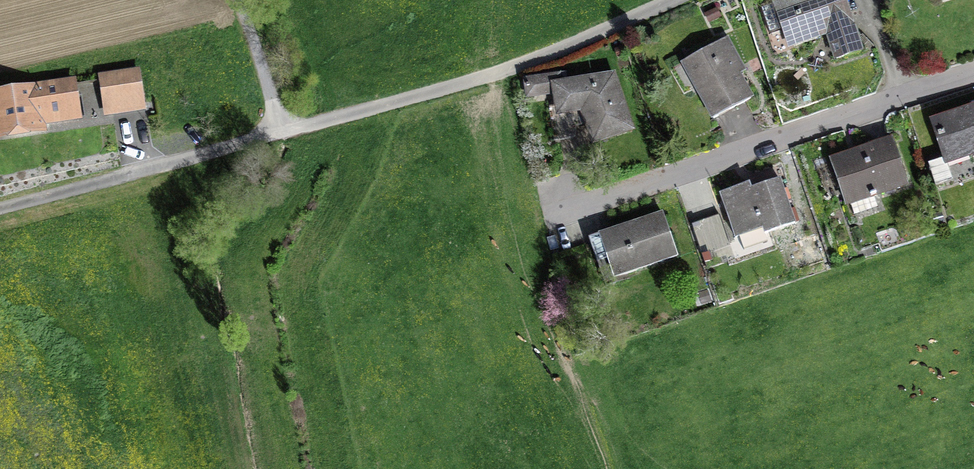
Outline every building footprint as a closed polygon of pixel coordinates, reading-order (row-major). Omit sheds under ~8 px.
[(778,4),(792,50),(829,39),(838,66),(867,58),(850,0),(793,0),(778,4)] [(727,43),(684,65),(715,124),(758,101),(727,43)] [(143,74),(101,79),(106,120),(148,115),(143,74)] [(562,85),(559,75),(524,80),(528,97),(556,92),(558,109),(548,110),(554,142),(574,138),(577,114),(586,116),(596,149),(638,137),(614,74),(562,85)] [(0,93),(0,142),(0,143),(49,136),(48,128),(85,123),(79,82),(0,93)] [(934,123),(948,168),(973,160),(973,110),(934,123)] [(898,142),(834,162),(849,209),(913,189),(898,142)] [(784,181),(724,200),(738,245),(799,226),(784,181)] [(667,216),(602,237),(616,283),(682,263),(667,216)]
